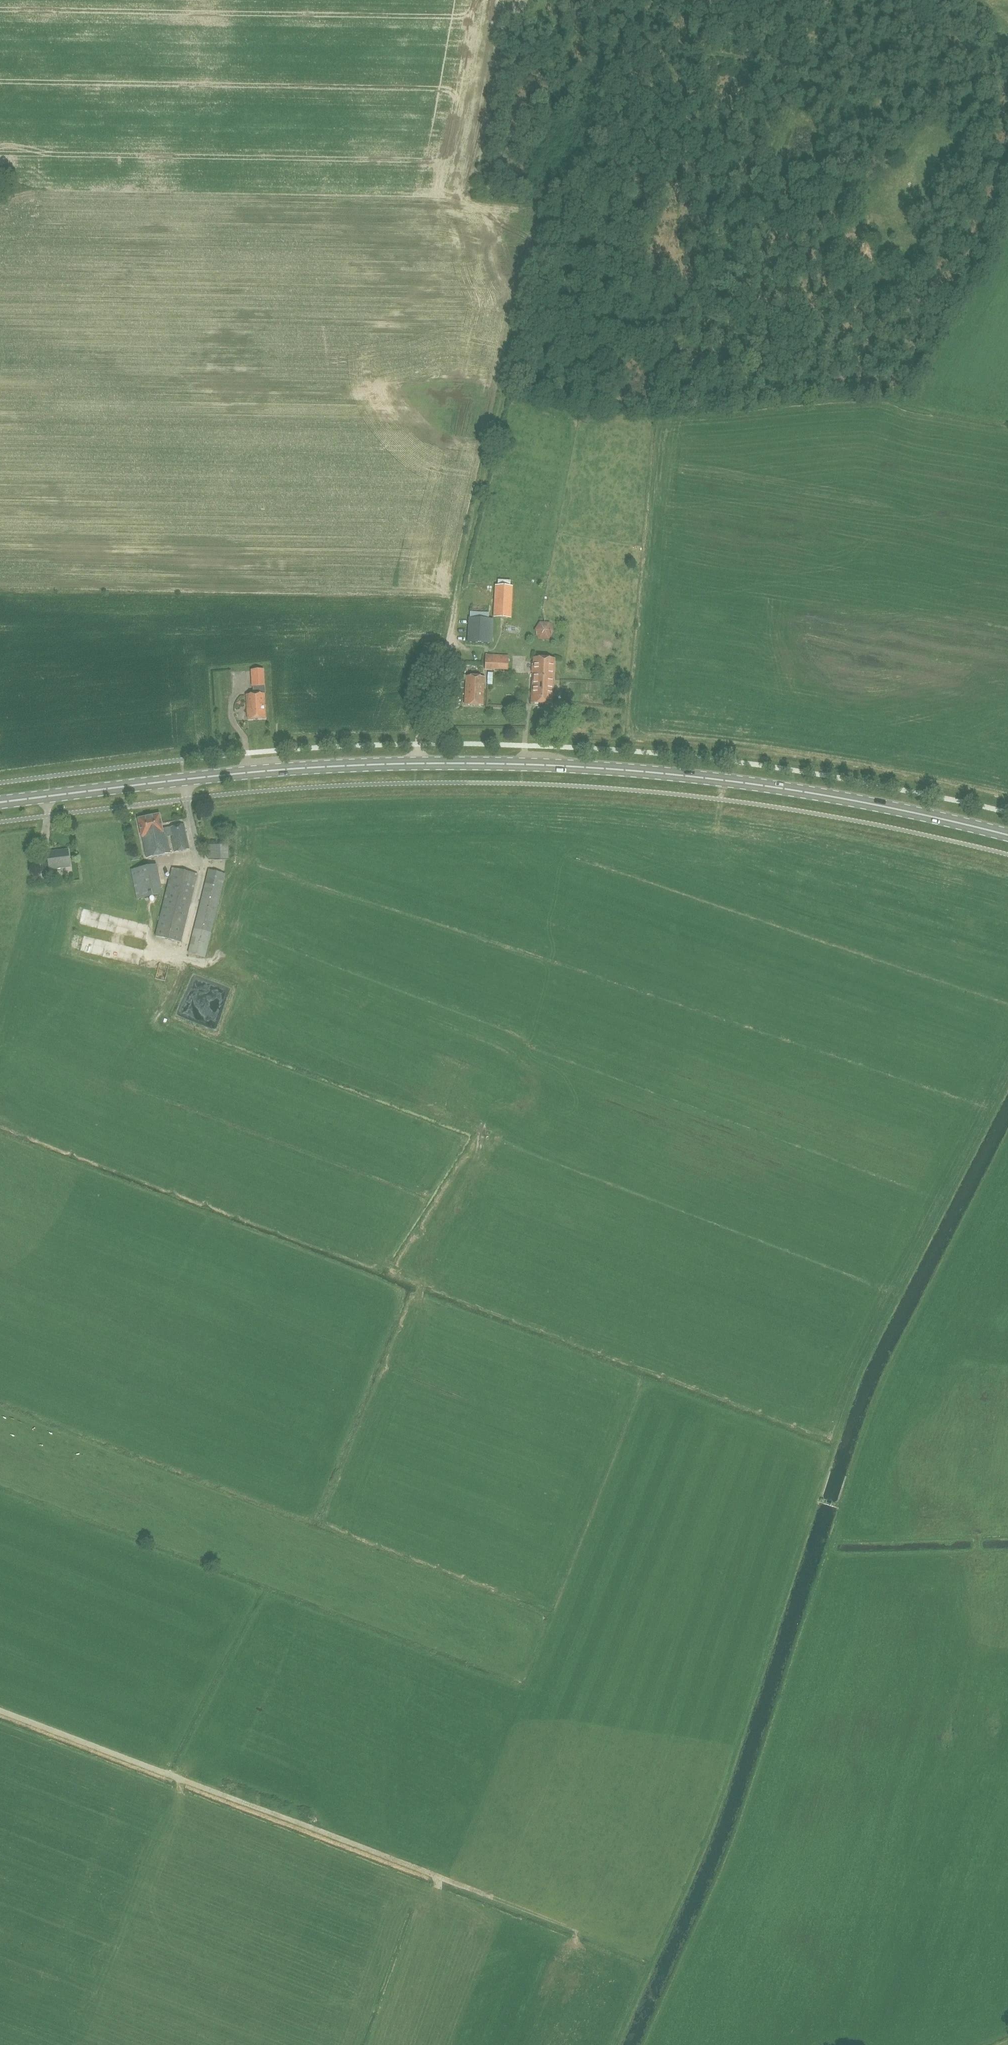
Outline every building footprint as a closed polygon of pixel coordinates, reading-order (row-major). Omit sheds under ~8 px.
[(574,408),(572,416),(586,419),(587,410),(574,408)] [(511,618),(512,586),(495,585),(494,617),(511,618)] [(541,632),(552,629),(548,616),(537,619),(541,632)] [(471,617),(470,640),(491,642),(493,618),(471,617)] [(486,655),(485,669),(494,670),(494,668),(508,669),(509,656),(486,655)] [(534,657),(531,703),(551,704),(552,691),(553,691),(555,658),(534,657)] [(264,670),(252,670),(253,687),(265,686),(264,670)] [(466,676),(465,704),(483,705),(484,677),(466,676)] [(266,719),(265,694),(247,695),(248,720),(266,719)] [(171,835),(175,853),(189,850),(184,824),(163,829),(160,814),(138,819),(142,837),(147,858),(171,853),(167,836),(171,835)] [(208,844),(208,859),(231,859),(231,844),(208,844)] [(50,870),(70,867),(68,849),(47,852),(48,862),(41,863),(43,877),(50,876),(50,870)] [(134,895),(155,892),(151,861),(130,864),(134,895)] [(173,868),(156,936),(181,942),(198,874),(173,868)] [(209,869),(189,953),(205,957),(225,873),(209,869)]
